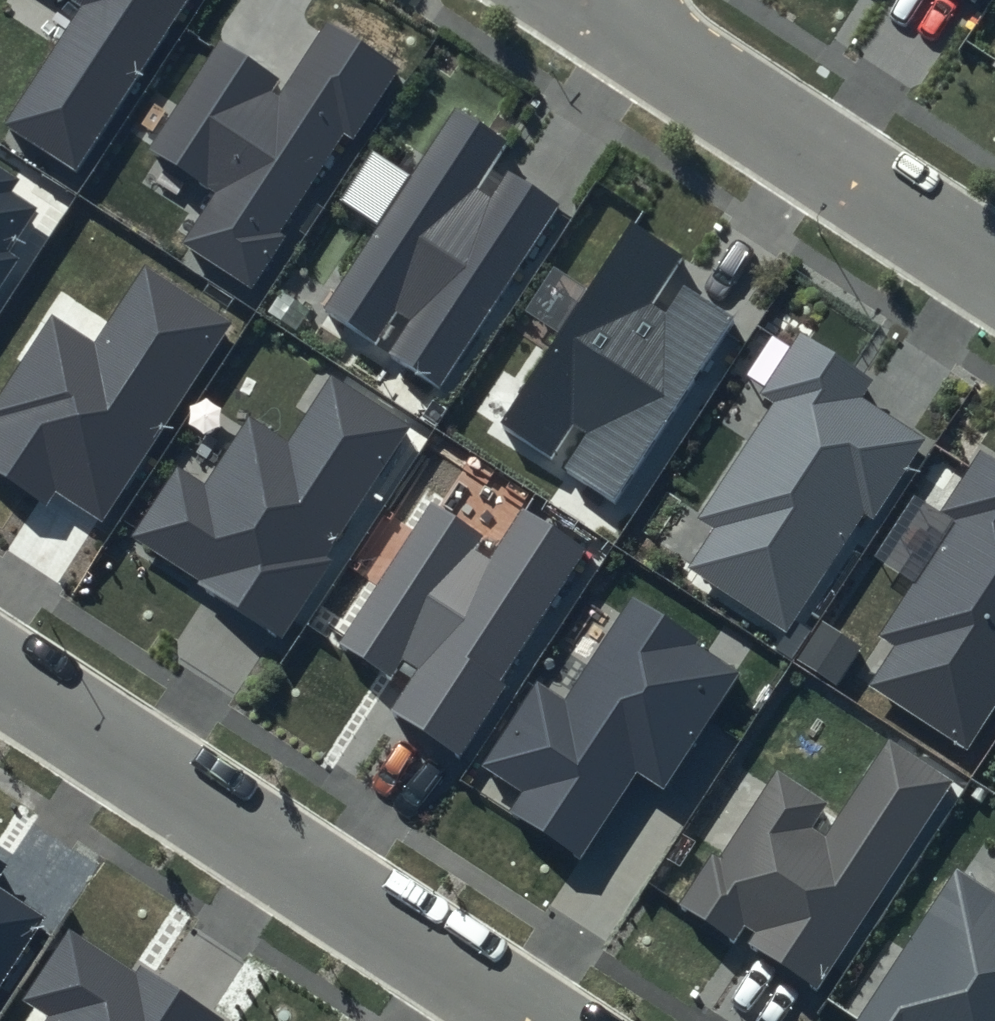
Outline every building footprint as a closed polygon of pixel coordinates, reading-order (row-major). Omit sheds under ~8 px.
[(80,7),(4,124),(77,172),(190,0),(70,0),(80,7)] [(279,79),(221,42),(152,149),(216,189),(182,242),(250,286),(283,235),(278,232),(342,133),(352,139),(398,68),(326,21),(279,94),(273,90),(279,79)] [(508,144),(456,109),(324,307),(376,341),(396,311),(410,320),(388,353),(440,387),(561,205),(509,171),(489,200),(476,191),(508,144)] [(0,170),(0,289),(20,258),(9,251),(37,210),(8,191),(15,180),(0,170)] [(631,222),(496,423),(550,458),(573,423),(587,433),(565,467),(614,500),(736,318),(683,283),(663,314),(650,305),(683,256),(631,222)] [(142,263),(92,340),(54,316),(0,398),(0,476),(44,505),(53,491),(102,522),(232,322),(142,263)] [(875,378),(799,329),(756,394),(770,403),(696,517),(714,529),(689,566),(788,631),(865,513),(872,518),(924,438),(862,398),(875,378)] [(413,428),(329,374),(287,439),(248,414),(203,484),(177,467),(132,536),(281,632),(413,428)] [(979,450),(933,520),(947,529),(879,634),(895,644),(868,685),(968,750),(994,708),(994,460),(979,450)] [(481,536),(429,502),(338,643),(389,676),(401,658),(417,669),(388,713),(457,757),(591,551),(522,507),(487,559),(472,549),(481,536)] [(742,672),(630,598),(563,699),(536,682),(482,764),(522,791),(508,812),(580,859),(637,772),(664,790),(742,672)] [(952,780),(888,739),(824,837),(812,830),(831,802),(777,767),(719,857),(712,852),(678,906),(732,940),(743,923),(758,933),(751,943),(818,987),(952,780)] [(956,867),(855,1020),(856,1020),(994,1020),(994,892),(956,867)] [(43,917),(0,889),(0,984),(43,917)] [(70,929),(25,998),(49,1014),(44,1020),(224,1020),(226,1018),(138,961),(133,970),(70,929)]
